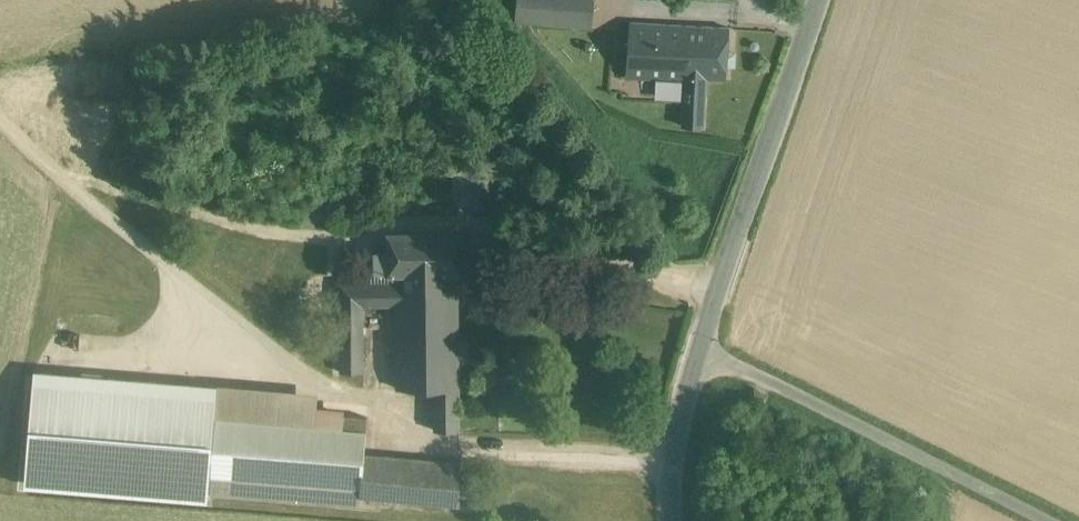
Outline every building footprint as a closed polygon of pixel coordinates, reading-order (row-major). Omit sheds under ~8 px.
[(516,5),(534,7),(593,11),(593,0),(517,0),(516,5)] [(534,7),(516,5),(515,21),(533,23),(534,7)] [(593,11),(534,7),(533,23),(591,27),(593,11)] [(676,27),(630,25),(628,77),(684,79),(682,126),(705,127),(708,77),(694,76),(695,48),(687,48),(688,42),(675,41),(676,27)] [(728,29),(676,27),(675,41),(688,42),(687,48),(695,48),(694,76),(708,77),(725,78),(728,29)] [(487,175),(472,175),(473,206),(488,205),(487,175)] [(463,235),(391,236),(391,273),(396,272),(396,283),(396,285),(458,284),(457,271),(464,271),(463,235)] [(458,284),(396,285),(396,283),(340,284),(341,388),(363,388),(363,306),(397,305),(398,387),(435,387),(436,430),(458,430),(458,284)] [(217,386),(34,371),(33,384),(216,399),(217,386)] [(216,399),(33,384),(24,487),(207,502),(208,493),(210,475),(214,417),(216,399)] [(318,393),(217,385),(216,399),(214,417),(216,417),(216,420),(341,430),(341,416),(344,416),(344,409),(317,407),(318,393)] [(344,416),(341,416),(341,430),(366,432),(367,418),(344,416)] [(341,430),(216,420),(216,417),(214,417),(210,475),(360,488),(361,488),(364,455),(366,432),(341,430)] [(459,463),(364,455),(361,488),(360,488),(360,498),(459,507),(459,463)] [(360,488),(210,475),(208,493),(360,506),(360,498),(360,488)]
